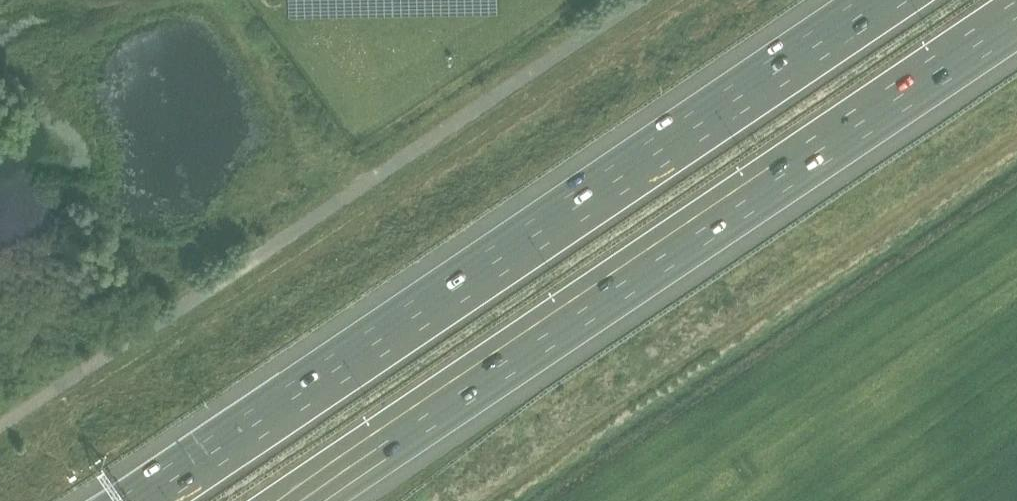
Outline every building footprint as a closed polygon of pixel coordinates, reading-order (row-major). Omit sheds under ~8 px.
[(616,166),(602,173),(607,182),(621,176),(616,166)]
